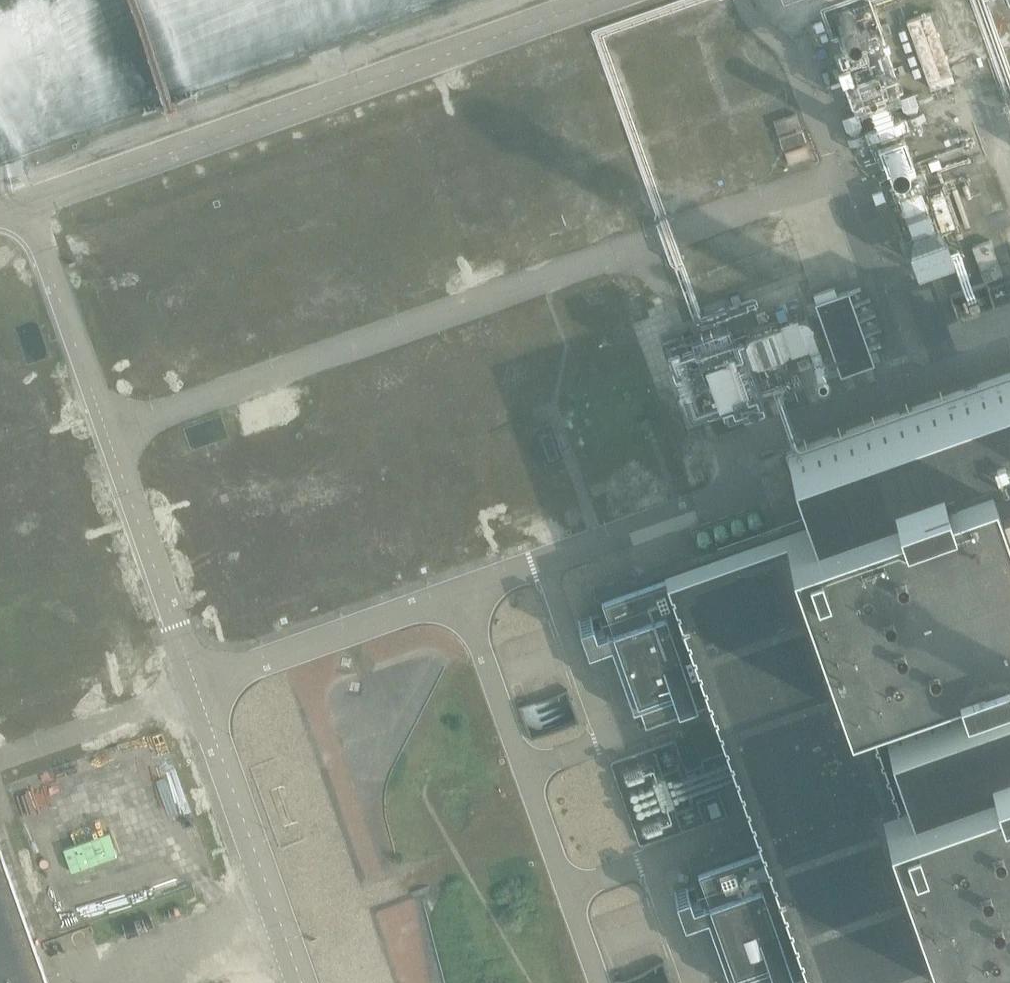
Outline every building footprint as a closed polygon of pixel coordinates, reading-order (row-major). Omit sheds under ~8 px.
[(870,1),(826,1),(911,267),(954,253),(946,226),(957,223),(949,198),(958,196),(955,188),(960,187),(961,180),(956,165),(973,159),(944,159),(942,153),(910,163),(910,152),(903,129),(917,125),(918,101),(911,81),(900,84),(898,76),(899,76),(876,3),(876,21),(870,1)] [(931,85),(954,77),(930,11),(907,20),(931,85)] [(849,290),(866,331),(879,326),(863,285),(849,290)] [(817,300),(841,373),(873,363),(850,290),(817,300)] [(727,327),(668,342),(688,422),(766,402),(764,394),(806,383),(810,398),(822,395),(819,381),(838,377),(821,311),(729,333),(727,327)] [(546,463),(562,458),(551,427),(540,431),(535,432),(546,463)] [(874,722),(858,678),(966,640),(971,653),(997,644),(992,631),(1009,625),(1009,447),(965,462),(964,458),(591,590),(600,614),(608,639),(636,718),(706,694),(757,837),(688,863),(696,886),(705,910),(730,982),(753,982),(802,965),(809,982),(966,982),(954,950),(1009,931),(1009,675),(874,722)] [(587,646),(608,639),(600,614),(578,622),(587,646)] [(110,830),(64,847),(72,870),(118,854),(110,830)] [(46,976),(39,954),(37,955),(0,851),(0,982),(48,982),(46,976)] [(683,918),(705,910),(696,886),(674,893),(683,918)]
